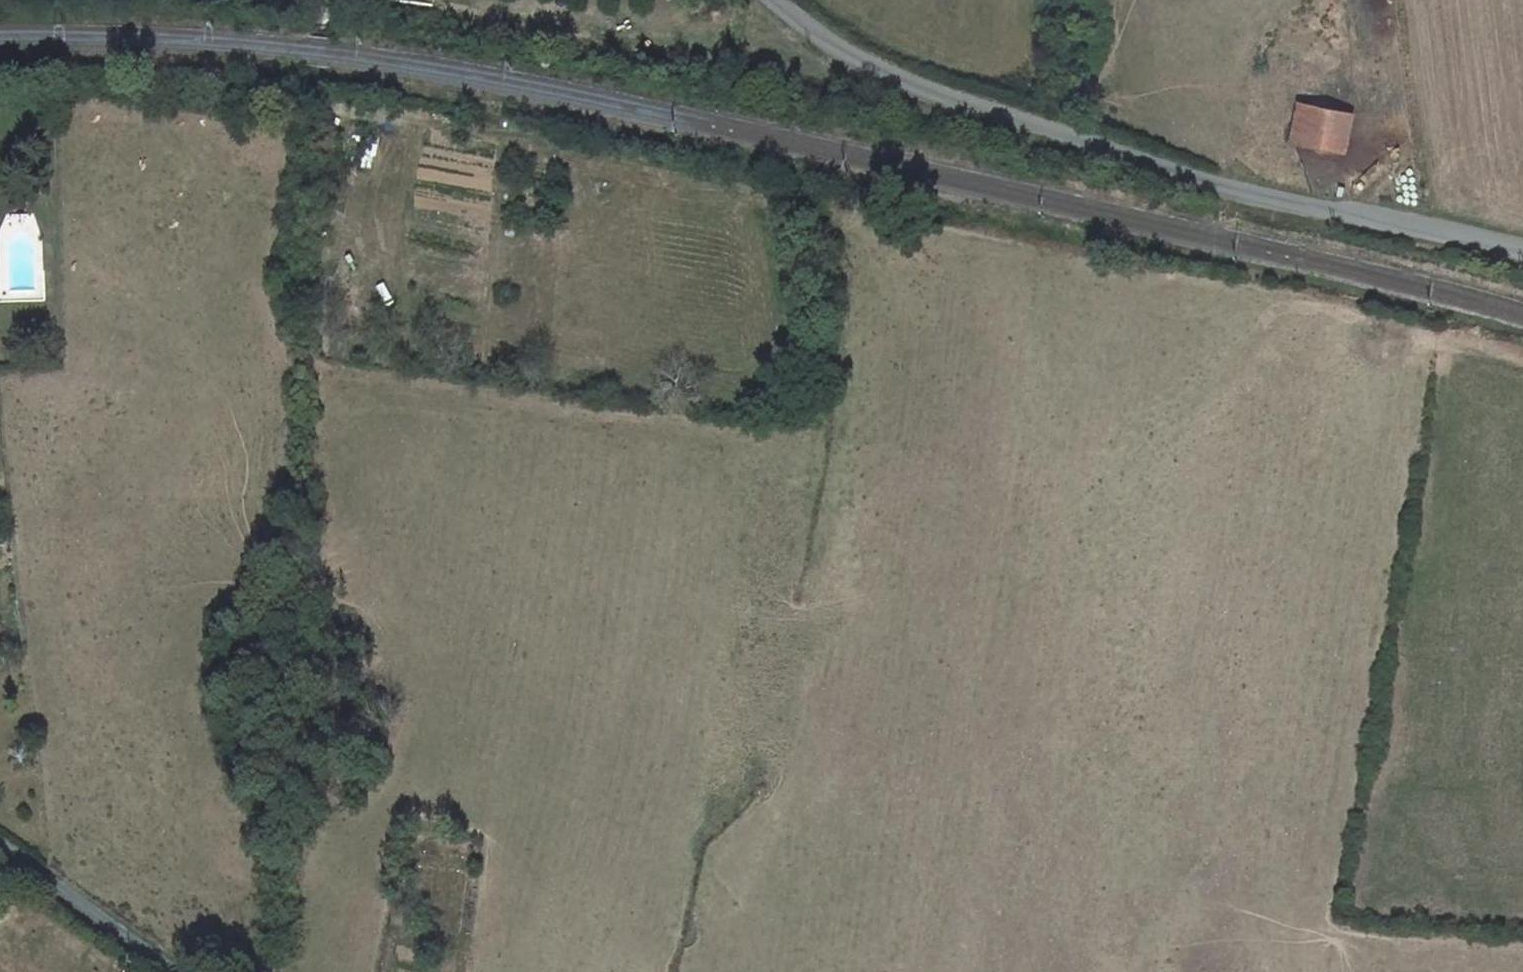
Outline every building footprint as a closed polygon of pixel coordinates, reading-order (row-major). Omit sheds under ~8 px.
[(1327,148),(1335,112),(1300,105),(1292,141),(1327,148)] [(1335,112),(1327,148),(1345,152),(1353,116),(1335,112)]
